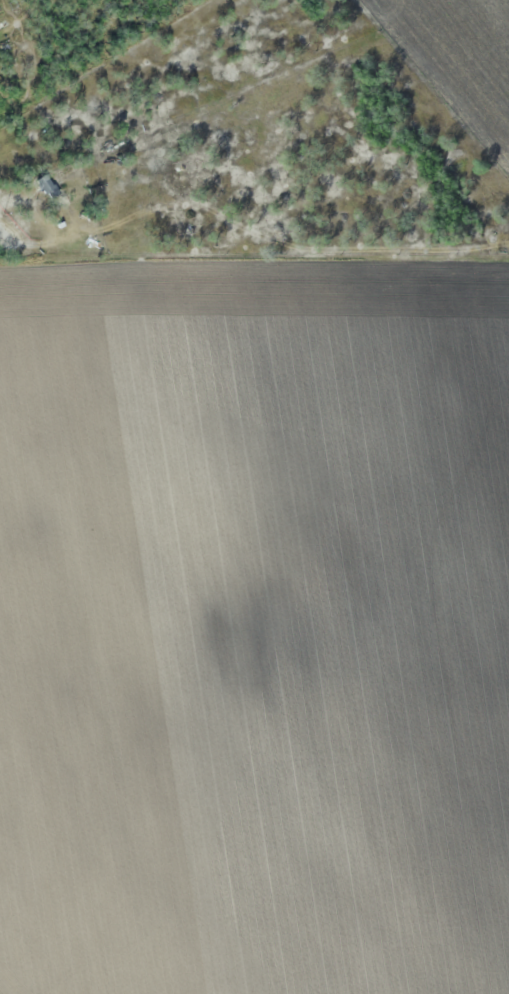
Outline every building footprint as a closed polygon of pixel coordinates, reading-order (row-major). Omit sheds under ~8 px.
[(51,200),(60,191),(44,174),(36,183),(51,200)]
